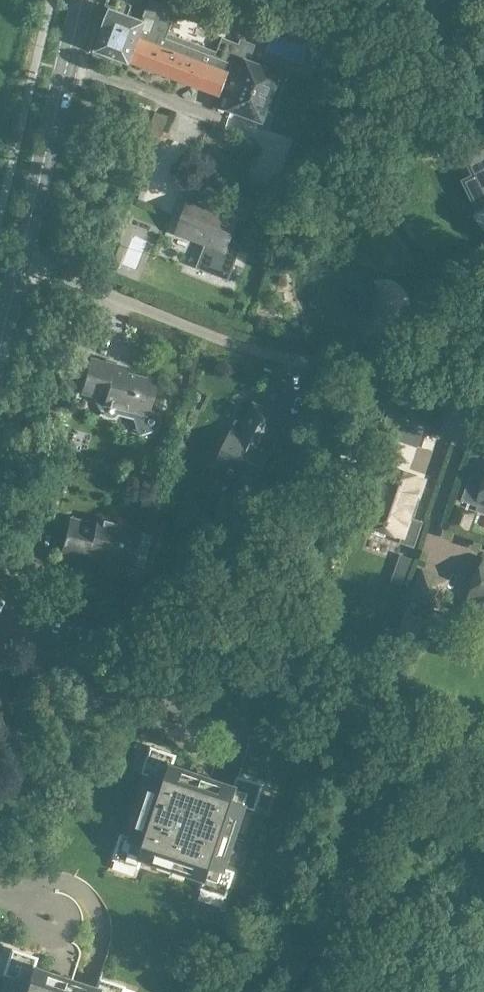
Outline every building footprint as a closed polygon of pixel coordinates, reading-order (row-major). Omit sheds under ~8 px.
[(161,3),(152,0),(150,0),(142,21),(128,16),(132,6),(117,1),(114,11),(111,10),(105,27),(106,27),(98,50),(130,62),(130,61),(129,61),(142,29),(150,32),(155,20),(156,20),(161,3)] [(155,20),(150,32),(142,29),(129,61),(130,61),(130,62),(221,96),(229,75),(241,44),(222,37),(221,41),(219,41),(218,43),(220,43),(217,51),(169,33),(173,22),(169,20),(173,8),(161,3),(156,20),(155,20)] [(242,40),(241,44),(229,75),(241,79),(231,108),(252,115),(251,118),(259,121),(260,118),(263,120),(267,107),(272,109),(278,93),(273,91),(280,73),(278,73),(280,68),(264,62),(263,67),(249,62),(255,45),(242,40)] [(146,139),(160,144),(168,116),(154,111),(146,139)] [(466,155),(483,193),(483,146),(466,155)] [(275,212),(286,217),(292,204),(281,200),(275,212)] [(178,232),(225,250),(237,219),(190,201),(178,232)] [(107,409),(107,412),(108,415),(111,416),(114,416),(115,416),(118,413),(136,417),(141,434),(156,428),(157,427),(160,423),(160,419),(159,417),(157,414),(152,411),(146,411),(154,380),(128,374),(118,371),(119,367),(92,360),(84,393),(107,399),(106,403),(105,409),(107,409)] [(280,415),(267,409),(254,402),(239,432),(233,429),(216,464),(255,483),(270,450),(264,447),(280,415)] [(423,479),(385,466),(366,523),(371,524),(368,531),(385,537),(387,530),(402,535),(400,542),(414,547),(423,521),(410,517),(423,479)] [(471,474),(462,499),(479,506),(481,499),(483,500),(483,479),(471,474)] [(131,564),(143,567),(152,534),(140,531),(140,530),(96,519),(95,524),(71,518),(62,552),(100,562),(101,557),(131,564)] [(399,552),(394,578),(407,581),(413,555),(399,552)] [(471,595),(483,600),(483,563),(471,595)] [(447,580),(423,570),(413,595),(437,605),(447,580)] [(475,623),(483,626),(483,602),(475,623)] [(235,787),(218,781),(172,766),(175,755),(152,748),(144,772),(154,775),(133,838),(123,835),(115,857),(115,858),(137,867),(138,866),(142,856),(206,877),(202,887),(226,895),(234,871),(223,868),(244,804),(255,808),(262,784),(239,776),(235,787)] [(100,979),(99,979),(96,989),(32,968),(36,958),(12,950),(4,974),(15,977),(10,991),(121,991),(123,986),(100,979)]
